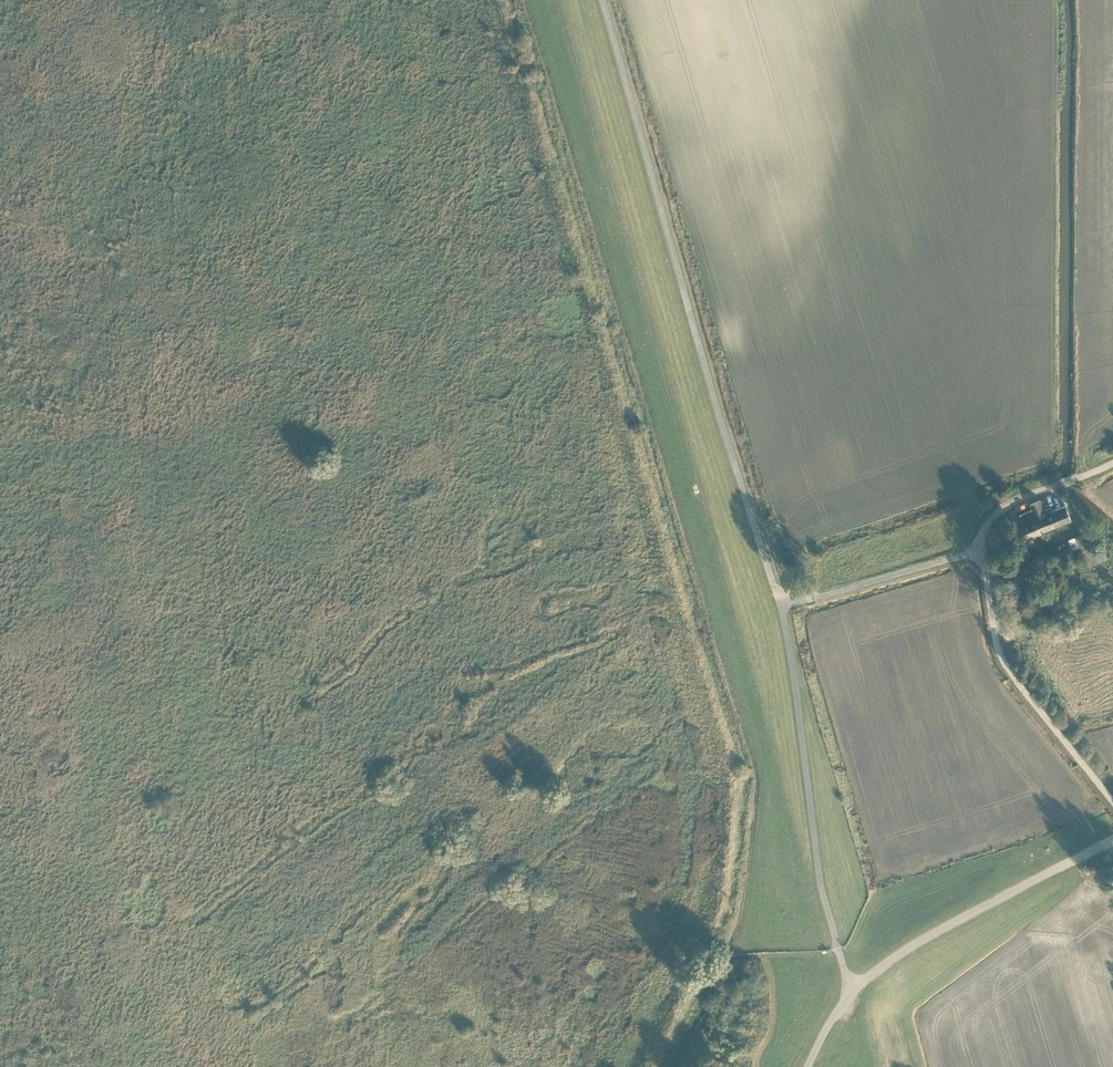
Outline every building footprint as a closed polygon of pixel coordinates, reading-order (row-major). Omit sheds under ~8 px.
[(1045,528),(1071,518),(1065,502),(1049,508),(1044,495),(1034,500),(1039,513),(1045,528)] [(1039,513),(1034,515),(1032,510),(1019,515),(1029,542),(1043,536),(1040,530),(1045,528),(1039,513)]
